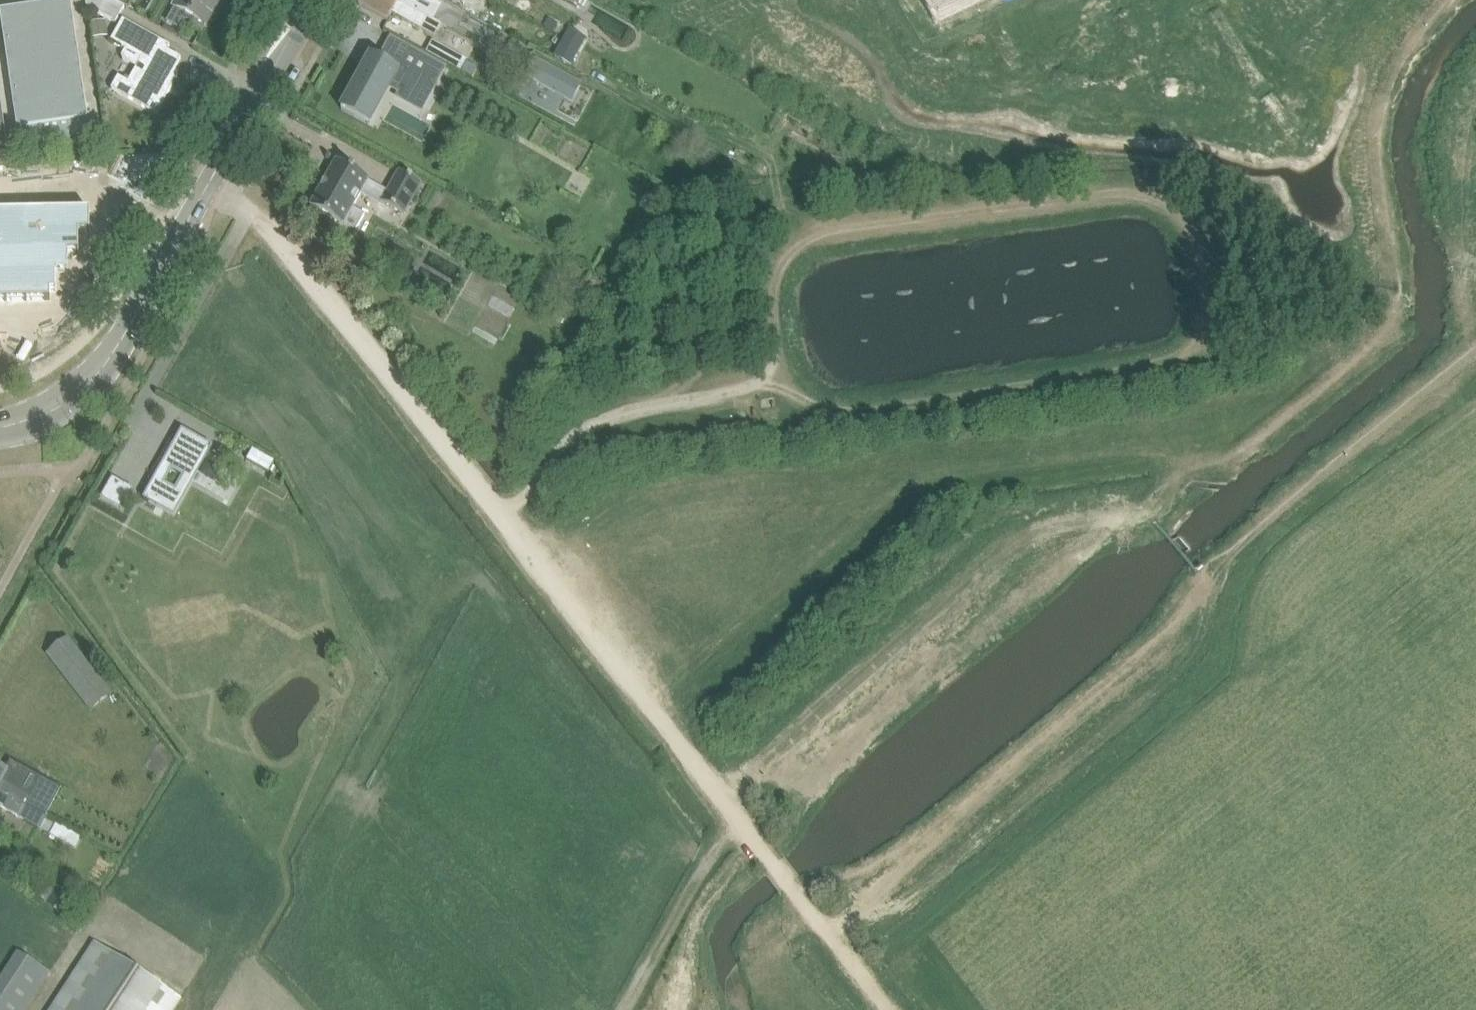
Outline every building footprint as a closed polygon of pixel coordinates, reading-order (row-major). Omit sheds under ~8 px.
[(0,10),(0,11),(17,129),(18,129),(21,149),(61,143),(62,145),(92,141),(71,0),(0,10)] [(112,0),(85,0),(85,6),(115,22),(124,7),(112,0)] [(124,7),(128,9),(133,0),(112,0),(124,7)] [(174,7),(206,25),(220,0),(178,0),(174,7)] [(395,0),(362,0),(359,5),(389,21),(392,15),(439,41),(446,28),(441,26),(433,21),(399,2),(395,0)] [(399,2),(433,21),(442,5),(433,0),(395,0),(399,2)] [(123,19),(111,41),(142,59),(129,82),(118,76),(111,89),(157,114),(173,85),(160,79),(165,70),(172,74),(181,58),(168,50),(170,46),(123,19)] [(93,38),(107,37),(106,20),(91,22),(93,38)] [(466,60),(432,41),(426,51),(488,87),(488,86),(493,83),(499,78),(466,59),(466,60)] [(561,43),(555,56),(572,65),(579,53),(561,43)] [(435,88),(444,71),(409,52),(399,69),(371,54),(341,110),(366,123),(390,78),(404,86),(399,94),(414,102),(425,82),(435,88)] [(535,59),(526,75),(570,100),(579,84),(535,59)] [(650,118),(646,126),(656,132),(661,124),(650,118)] [(366,214),(354,208),(363,190),(369,179),(336,160),(310,206),(343,225),(344,224),(356,231),(366,214)] [(382,201),(382,202),(404,215),(422,183),(399,170),(389,189),(382,201)] [(0,213),(0,301),(51,301),(51,292),(57,292),(56,273),(68,272),(68,252),(79,252),(79,232),(90,232),(90,211),(0,213)] [(211,442),(183,426),(144,496),(172,512),(211,442)] [(248,459),(268,470),(273,461),(253,450),(248,459)] [(102,496),(122,507),(133,487),(113,476),(102,496)] [(67,639),(48,654),(83,698),(101,684),(67,639)] [(0,766),(0,790),(41,812),(47,816),(53,805),(5,778),(9,771),(0,766)] [(41,828),(46,818),(47,816),(41,812),(0,790),(0,805),(41,828)] [(46,818),(41,828),(50,833),(55,823),(46,818)] [(181,1000),(96,944),(52,1009),(174,1009),(181,1000)] [(18,952),(0,979),(0,1009),(24,1009),(49,972),(18,952)]
